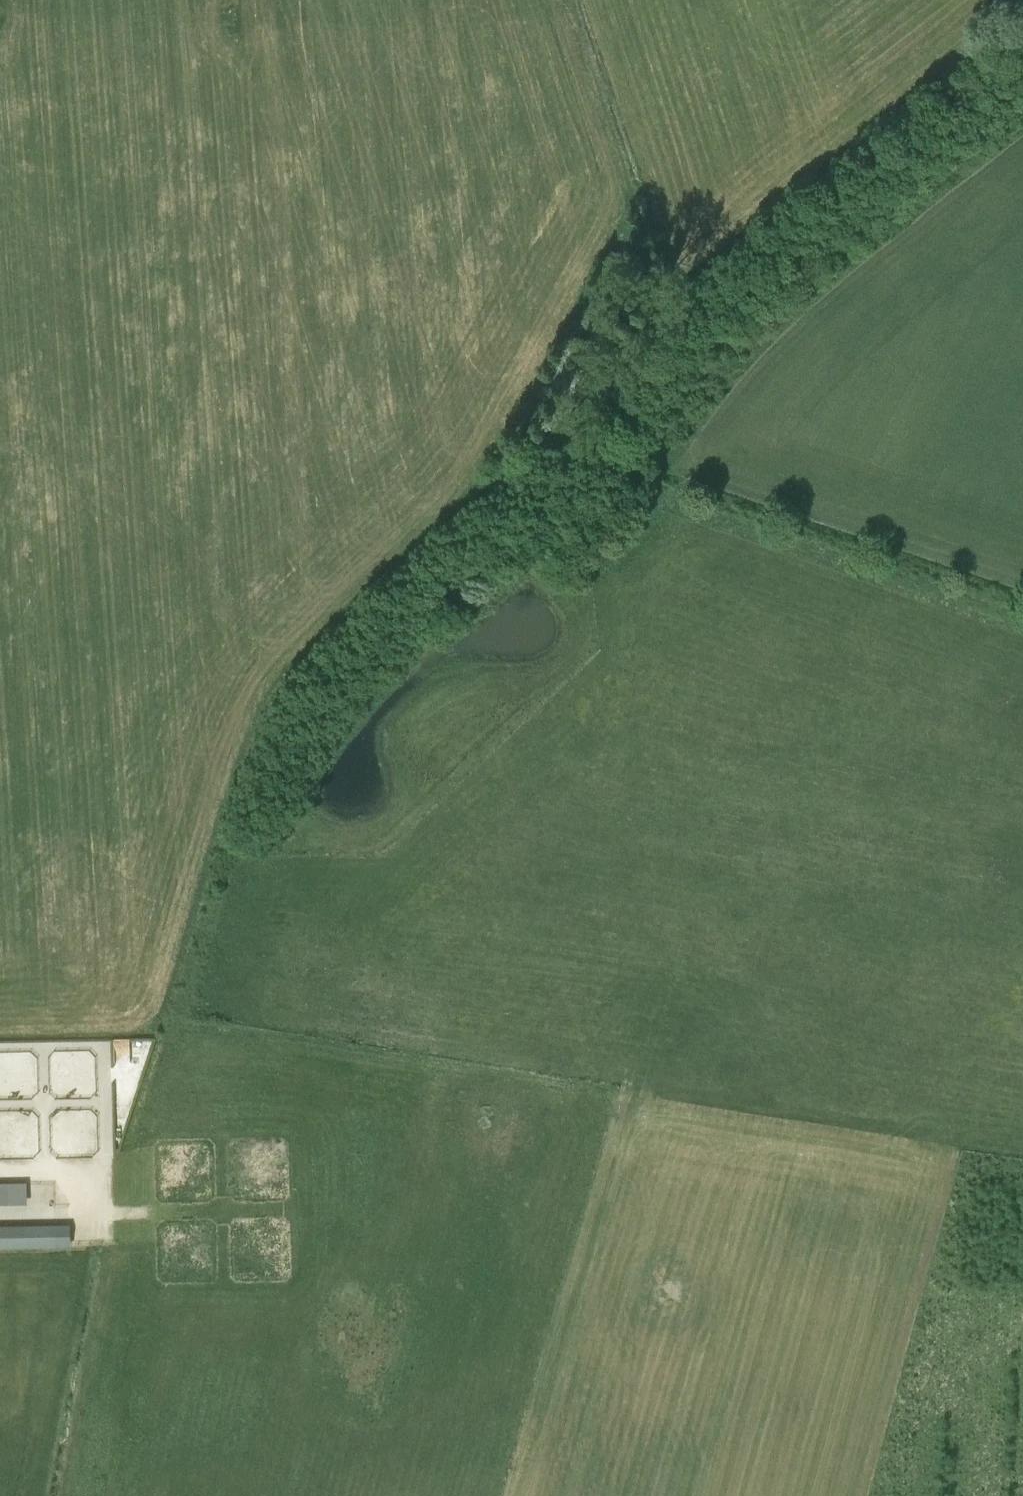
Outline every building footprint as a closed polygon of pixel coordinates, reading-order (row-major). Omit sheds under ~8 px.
[(54,1244),(54,1227),(0,1227),(0,1245),(54,1244)]
